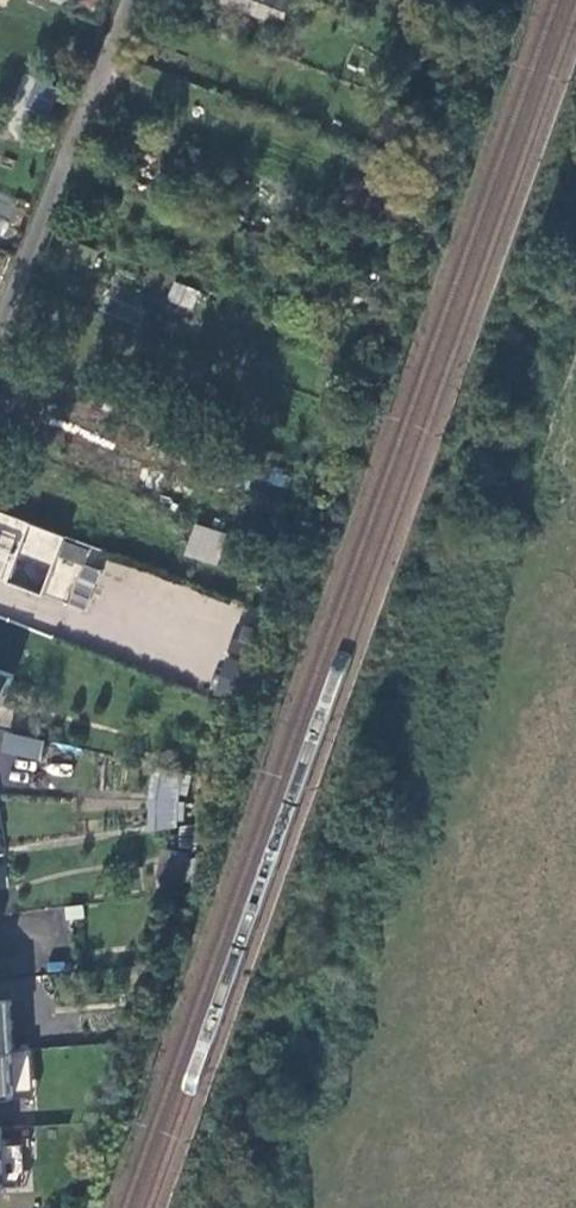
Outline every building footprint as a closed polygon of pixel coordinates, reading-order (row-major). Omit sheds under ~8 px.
[(110,0),(0,0),(0,88),(68,120),(110,0)] [(296,27),(304,6),(292,1),(292,0),(225,0),(224,2),(282,25),(283,22),(296,27)] [(171,299),(192,308),(199,292),(178,284),(171,299)] [(76,562),(79,556),(85,559),(88,551),(0,516),(0,539),(0,538),(59,561),(61,556),(76,562)] [(216,566),(226,534),(194,524),(183,556),(216,566)] [(216,692),(233,695),(238,660),(220,658),(216,692)] [(6,704),(15,676),(0,672),(0,702),(6,704)] [(45,742),(6,733),(3,748),(41,757),(45,742)] [(215,782),(224,759),(218,757),(208,780),(215,782)] [(192,848),(200,825),(181,829),(180,847),(192,848)] [(13,1050),(8,1002),(0,1002),(0,1050),(13,1050)] [(0,1050),(0,1099),(15,1098),(13,1050),(0,1050)]
